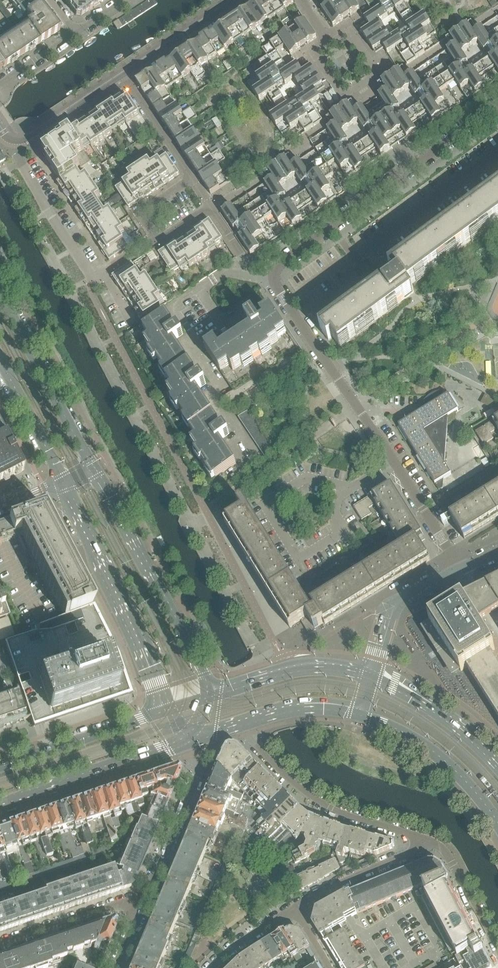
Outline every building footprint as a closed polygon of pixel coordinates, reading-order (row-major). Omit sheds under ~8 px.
[(32,0),(19,0),(13,5),(18,12),(32,0)] [(40,5),(36,0),(32,0),(18,12),(23,18),(26,15),(26,16),(40,5)] [(99,0),(64,0),(76,16),(81,16),(101,3),(99,0)] [(251,32),(276,16),(286,9),(294,4),(291,0),(262,0),(205,38),(217,55),(234,44),(239,52),(249,46),(243,38),(251,32)] [(354,2),(356,0),(336,0),(330,4),(322,10),(333,27),(350,16),(360,10),(354,2)] [(396,48),(407,65),(425,53),(419,45),(433,35),(436,33),(424,15),(416,21),(405,5),(412,0),(364,0),(373,13),(364,18),(367,23),(359,29),(376,54),(384,49),(387,53),(396,48)] [(44,41),(60,31),(54,24),(55,23),(49,17),(40,5),(26,16),(29,20),(25,23),(0,40),(0,62),(4,68),(44,41)] [(154,20),(146,7),(105,34),(113,46),(154,20)] [(317,38),(305,21),(298,26),(288,32),(262,49),(268,58),(277,53),(285,47),(291,56),(291,55),(300,50),(317,38)] [(497,72),(497,29),(487,36),(482,27),(477,30),(474,26),(471,22),(446,39),(449,43),(451,47),(447,50),(452,59),(436,70),(448,87),(455,82),(467,99),(485,87),(479,79),(495,68),(497,72)] [(206,75),(200,66),(217,55),(205,38),(163,66),(174,83),(191,72),(196,81),(206,75)] [(323,121),(311,104),(320,98),(317,93),(325,88),(308,62),(300,68),(297,63),(288,69),(277,53),(268,58),(259,64),(265,72),(248,83),(260,101),(267,97),(277,113),(270,117),(282,135),(299,124),(305,133),(323,121)] [(166,89),(174,83),(163,66),(145,77),(137,83),(154,109),(172,97),(166,89)] [(384,104),(390,113),(407,139),(416,132),(411,124),(419,119),(427,113),(432,122),(450,110),(439,93),(448,87),(436,70),(419,81),(413,72),(409,75),(406,71),(403,67),(390,75),(384,80),(377,84),(380,88),(383,92),(378,96),(384,104)] [(150,130),(129,98),(128,99),(126,96),(122,99),(119,95),(111,100),(124,120),(137,139),(150,130)] [(189,123),(197,118),(191,108),(183,114),(172,97),(154,109),(182,151),(200,140),(189,123)] [(124,120),(111,100),(97,110),(110,129),(124,120)] [(367,153),(375,147),(381,156),(396,146),(407,139),(390,113),(384,104),(368,115),(362,106),(357,110),(354,105),(352,101),(345,105),(339,110),(326,118),(329,122),(332,127),(327,130),(333,138),(316,149),(322,158),(333,176),(334,175),(328,167),(336,162),(347,178),(365,166),(359,158),(367,153)] [(110,129),(97,110),(88,115),(91,119),(87,122),(84,118),(68,128),(71,132),(82,148),(84,152),(91,147),(92,148),(113,134),(110,129)] [(91,161),(84,152),(82,148),(71,132),(56,142),(57,144),(43,153),(53,169),(60,165),(63,169),(56,173),(61,181),(78,170),(91,161)] [(228,183),(217,166),(226,160),(219,151),(211,156),(206,149),(200,140),(182,151),(211,195),(228,183)] [(180,175),(174,166),(167,155),(159,160),(172,180),(180,175)] [(336,198),(325,181),(333,176),(322,158),(305,169),(304,167),(299,160),(295,163),(291,158),(289,155),(263,172),(266,175),(269,180),(265,183),(271,193),(254,204),(265,221),(273,215),(285,232),(303,220),(297,212),(305,207),(313,201),(319,210),(336,198)] [(156,190),(172,180),(159,160),(151,165),(148,161),(127,175),(130,179),(123,184),(136,204),(152,193),(148,186),(152,183),(156,190)] [(100,195),(94,185),(87,174),(82,177),(78,170),(61,181),(58,183),(68,199),(72,197),(73,199),(75,201),(71,203),(86,225),(105,212),(96,198),(100,195)] [(136,204),(123,184),(116,189),(123,200),(127,206),(129,209),(136,204)] [(497,221),(497,188),(464,213),(480,234),(497,221)] [(269,243),(257,226),(265,221),(254,204),(238,215),(231,205),(222,212),(234,229),(235,228),(241,236),(239,237),(251,255),(269,243)] [(132,213),(129,209),(127,206),(124,208),(129,216),(132,213)] [(119,233),(123,230),(110,209),(105,212),(86,225),(91,234),(95,232),(97,234),(98,236),(94,238),(110,262),(129,249),(119,233)] [(137,221),(132,213),(129,216),(134,223),(137,221)] [(409,286),(462,247),(480,234),(464,213),(394,264),(396,267),(409,286)] [(223,240),(210,220),(202,225),(215,244),(223,240)] [(137,221),(134,223),(139,230),(142,228),(137,221)] [(208,249),(215,245),(215,244),(202,225),(186,235),(191,242),(187,245),(182,238),(166,249),(179,268),(186,263),(189,268),(210,254),(208,249)] [(147,237),(142,228),(139,230),(144,239),(147,237)] [(179,268),(166,249),(159,254),(155,248),(152,250),(157,258),(160,256),(172,273),(179,268)] [(340,347),(400,303),(413,293),(414,292),(409,286),(396,267),(394,264),(391,261),(374,274),(381,284),(320,328),(322,331),(329,341),(329,340),(332,337),(340,347)] [(113,277),(112,277),(118,284),(137,271),(134,267),(132,264),(118,273),(113,277)] [(137,271),(118,284),(122,292),(128,300),(132,297),(133,299),(135,302),(131,304),(136,312),(141,320),(161,307),(165,304),(160,296),(160,295),(156,290),(155,288),(154,286),(152,284),(147,276),(142,279),(137,271)] [(297,348),(288,335),(270,307),(267,309),(265,307),(258,311),(264,321),(260,324),(254,315),(246,320),(252,329),(221,350),(216,343),(206,350),(230,385),(233,391),(237,388),(242,385),(246,382),(251,379),(255,376),(260,373),(265,370),(269,367),(274,364),(279,361),(283,358),(288,355),(292,352),(297,348)] [(196,398),(193,394),(198,391),(197,390),(206,384),(201,376),(199,378),(199,377),(193,381),(190,377),(196,373),(178,345),(177,345),(174,341),(184,334),(178,327),(176,328),(176,327),(166,334),(163,330),(173,323),(167,314),(146,327),(152,336),(145,341),(174,385),(167,390),(198,436),(191,441),(210,469),(216,477),(236,464),(224,445),(219,448),(217,444),(221,441),(220,440),(230,434),(224,426),(222,428),(222,427),(212,433),(210,429),(219,423),(201,395),(200,395),(196,398)] [(305,360),(297,348),(292,352),(299,363),(305,360)] [(299,363),(292,352),(288,355),(295,366),(299,363)] [(295,366),(288,355),(283,358),(291,369),(295,366)] [(291,369),(283,358),(279,361),(286,372),(291,369)] [(286,372),(279,361),(274,364),(281,375),(286,372)] [(281,375),(274,364),(269,367),(277,378),(281,375)] [(277,378),(269,367),(265,370),(272,381),(277,378)] [(272,381),(265,370),(260,373),(267,384),(272,381)] [(267,384),(260,373),(255,376),(263,387),(267,384)] [(263,387),(255,376),(251,379),(259,390),(263,387)] [(259,390),(251,379),(246,382),(254,394),(259,390)] [(254,394),(246,382),(242,385),(250,396),(254,394)] [(250,396),(242,385),(237,388),(245,400),(246,399),(250,396)] [(245,400),(237,388),(233,391),(240,403),(245,400)] [(240,403),(233,391),(228,394),(236,406),(240,403)] [(445,464),(448,426),(450,424),(452,422),(453,421),(454,418),(455,415),(455,413),(458,411),(448,395),(445,397),(445,392),(445,391),(443,391),(441,391),(437,392),(433,393),(429,396),(426,398),(423,402),(421,406),(420,410),(419,414),(413,418),(412,417),(399,425),(439,490),(442,488),(443,489),(444,479),(451,475),(445,464)] [(236,406),(228,394),(224,397),(232,408),(236,406)] [(477,425),(496,413),(493,409),(474,420),(477,425)] [(242,423),(251,417),(248,411),(238,417),(242,423)] [(245,428),(255,422),(251,417),(242,423),(245,428)] [(495,420),(475,432),(483,445),(488,442),(493,439),(490,433),(497,429),(497,430),(497,418),(495,420)] [(248,433),(258,427),(255,422),(245,428),(248,433)] [(24,470),(0,424),(0,483),(24,470)] [(252,438),(261,432),(258,427),(248,433),(252,438)] [(255,443),(265,437),(261,432),(252,438),(255,443)] [(259,448),(268,442),(265,437),(255,443),(259,448)] [(262,453),(271,447),(268,442),(259,448),(262,453)] [(265,458),(275,452),(271,447),(262,453),(265,458)] [(491,466),(486,458),(481,462),(486,469),(491,466)] [(325,626),(342,615),(412,572),(430,560),(419,543),(424,539),(421,534),(422,534),(391,484),(354,507),(362,520),(372,514),(369,509),(376,505),(403,549),(307,609),(291,583),(251,519),(254,517),(244,501),(242,501),(239,502),(238,505),(242,511),(225,522),(290,627),(303,619),(311,631),(315,629),(324,623),(325,626)] [(496,492),(487,497),(478,503),(470,508),(461,513),(460,514),(452,519),(447,522),(445,519),(441,521),(445,527),(448,524),(453,521),(464,540),(465,539),(474,534),(482,529),(491,523),(497,519),(497,490),(496,492)] [(2,544),(22,536),(65,617),(64,617),(65,617),(88,608),(86,601),(90,598),(89,597),(88,598),(82,587),(83,586),(83,584),(81,585),(75,574),(77,573),(76,572),(74,573),(68,561),(70,560),(69,559),(68,560),(62,548),(63,548),(63,546),(61,547),(55,536),(57,535),(56,533),(54,534),(48,523),(50,522),(49,521),(48,522),(43,513),(45,512),(44,511),(1,527),(1,528),(0,528),(0,545),(2,544)] [(491,653),(495,650),(478,623),(497,610),(497,579),(492,581),(486,585),(461,597),(432,611),(436,618),(433,619),(429,621),(431,624),(425,628),(453,673),(459,669),(461,671),(465,669),(464,669),(467,667),(497,717),(497,664),(491,653)] [(0,587),(0,618),(10,615),(0,587)] [(132,695),(119,655),(94,606),(94,607),(93,606),(88,608),(65,617),(34,630),(36,633),(5,643),(22,694),(22,695),(24,699),(31,719),(34,728),(132,695)] [(31,719),(24,699),(18,701),(17,697),(16,696),(0,702),(0,729),(31,719)] [(248,778),(259,767),(238,746),(234,744),(231,744),(228,746),(225,750),(223,754),(218,766),(220,766),(231,778),(233,780),(233,781),(243,792),(247,788),(244,783),(248,779),(248,778)] [(244,798),(232,793),(233,792),(230,791),(229,792),(228,791),(233,781),(233,780),(231,778),(220,766),(218,766),(217,769),(215,773),(215,774),(210,786),(209,788),(240,801),(254,808),(256,805),(254,803),(252,802),(251,800),(245,794),(244,798)] [(172,793),(181,772),(181,770),(178,767),(176,767),(152,775),(156,787),(172,793)] [(259,799),(275,783),(259,767),(248,778),(248,779),(244,783),(247,788),(255,796),(251,800),(252,802),(254,803),(259,799)] [(156,787),(152,775),(135,781),(141,799),(147,796),(150,797),(152,798),(157,789),(156,787)] [(141,799),(135,781),(124,784),(134,815),(140,814),(140,813),(138,807),(143,805),(141,801),(141,799)] [(267,807),(283,791),(275,783),(259,799),(267,807)] [(134,815),(124,784),(112,788),(121,812),(125,811),(127,818),(133,816),(134,815)] [(167,804),(172,793),(156,787),(157,789),(152,798),(167,804)] [(121,812),(112,788),(100,792),(108,815),(112,814),(113,818),(121,816),(121,815),(122,815),(121,812)] [(237,807),(240,801),(209,788),(209,789),(208,789),(204,800),(240,815),(243,809),(237,807)] [(282,826),(284,824),(299,809),(300,809),(283,791),(267,807),(265,809),(261,814),(254,821),(251,824),(249,822),(248,824),(245,830),(245,831),(261,847),(282,826)] [(110,821),(108,815),(100,792),(78,800),(90,836),(106,831),(110,844),(117,842),(114,831),(120,829),(116,819),(110,821)] [(163,814),(167,804),(152,798),(148,808),(163,814)] [(90,836),(78,800),(66,804),(74,828),(75,831),(80,829),(86,846),(89,854),(95,852),(90,836)] [(245,830),(248,824),(249,822),(250,819),(240,815),(204,800),(199,811),(245,830)] [(76,849),(69,830),(74,828),(66,804),(55,808),(63,832),(64,832),(64,834),(64,835),(70,852),(73,859),(79,857),(84,855),(81,847),(76,849)] [(63,832),(55,808),(43,812),(52,836),(57,834),(64,855),(70,852),(64,835),(60,836),(59,833),(63,832)] [(158,826),(163,814),(148,808),(145,815),(140,813),(140,814),(134,815),(133,816),(140,819),(141,818),(143,820),(158,826)] [(250,819),(249,822),(251,824),(254,821),(261,814),(254,808),(250,819)] [(306,826),(310,817),(299,809),(284,824),(297,838),(302,835),(300,834),(303,825),(306,826)] [(245,830),(199,811),(194,823),(217,833),(234,840),(239,842),(240,842),(245,831),(245,830)] [(52,836),(43,812),(32,815),(39,837),(43,836),(44,839),(41,840),(46,858),(53,855),(47,839),(52,837),(52,836)] [(41,840),(39,837),(32,815),(21,819),(30,845),(34,843),(40,860),(46,858),(41,840)] [(317,849),(316,846),(319,845),(320,843),(324,844),(331,824),(310,816),(310,817),(306,826),(303,825),(300,834),(302,835),(307,836),(306,839),(307,843),(305,848),(291,856),(295,864),(315,854),(314,852),(316,853),(317,849)] [(150,846),(158,826),(143,820),(141,818),(140,819),(136,829),(135,828),(131,838),(150,846)] [(30,863),(24,847),(30,845),(29,845),(30,845),(21,819),(10,823),(19,852),(24,865),(23,865),(25,868),(27,876),(33,874),(29,863),(30,863)] [(10,823),(0,826),(0,833),(8,856),(19,852),(10,823)] [(214,839),(217,833),(194,823),(190,834),(215,844),(216,840),(214,839)] [(352,853),(359,833),(351,830),(351,831),(350,831),(341,829),(341,827),(332,825),(331,824),(324,844),(331,846),(331,848),(339,851),(338,855),(338,856),(341,864),(345,862),(343,857),(344,856),(346,851),(352,853)] [(0,833),(0,872),(4,882),(9,880),(11,880),(10,877),(9,878),(2,858),(1,855),(6,854),(7,856),(8,856),(0,833)] [(393,848),(393,843),(376,838),(375,839),(366,836),(366,835),(359,833),(352,853),(365,857),(366,853),(375,856),(393,848)] [(196,876),(205,854),(210,843),(214,845),(215,844),(190,834),(175,868),(196,876)] [(137,876),(150,846),(131,838),(123,857),(119,869),(122,870),(137,876)] [(235,853),(239,842),(234,840),(230,850),(235,853)] [(108,853),(106,848),(95,852),(89,854),(85,855),(87,860),(97,857),(108,853)] [(230,863),(235,853),(230,850),(225,862),(230,863)] [(87,860),(85,855),(79,857),(73,859),(62,863),(64,868),(87,860)] [(339,870),(335,859),(314,869),(319,881),(339,870)] [(475,945),(446,888),(449,886),(445,878),(448,876),(448,875),(447,875),(441,865),(442,865),(441,864),(429,859),(429,860),(350,892),(353,899),(351,900),(353,906),(355,911),(356,914),(357,914),(423,886),(427,894),(422,897),(425,903),(424,903),(452,957),(456,954),(457,957),(461,955),(466,952),(472,949),(476,957),(484,952),(479,943),(475,945)] [(220,887),(230,863),(225,862),(215,885),(220,887)] [(40,877),(64,868),(62,863),(49,867),(44,869),(38,871),(38,872),(40,877)] [(27,876),(25,868),(13,872),(15,880),(27,876)] [(121,891),(116,876),(114,868),(92,875),(100,898),(121,891)] [(182,910),(196,876),(175,868),(171,879),(161,902),(182,910)] [(319,881),(314,869),(293,879),(299,891),(299,892),(319,881)] [(134,884),(137,876),(122,870),(121,874),(116,876),(121,891),(130,888),(134,884)] [(6,889),(29,881),(40,877),(38,872),(33,874),(27,876),(15,880),(10,882),(9,880),(4,882),(6,889)] [(100,898),(92,875),(69,883),(77,906),(91,901),(100,898)] [(77,906),(69,883),(45,891),(46,893),(53,914),(77,906)] [(213,905),(220,887),(215,885),(208,903),(213,905)] [(356,914),(355,911),(353,906),(351,900),(353,899),(350,892),(345,894),(340,897),(317,909),(314,923),(322,937),(331,931),(329,929),(339,924),(351,917),(356,914)] [(53,914),(46,893),(12,905),(19,926),(53,914)] [(168,944),(177,921),(182,910),(161,902),(147,935),(168,944)] [(206,921),(213,905),(208,903),(201,919),(206,921)] [(12,905),(0,908),(0,932),(19,926),(12,905)] [(103,959),(117,925),(117,923),(117,922),(115,920),(113,919),(112,919),(105,922),(95,945),(91,954),(103,959)] [(202,931),(206,921),(201,919),(197,929),(202,931)] [(95,945),(105,922),(77,931),(83,948),(89,946),(90,947),(95,945)] [(331,951),(349,940),(339,924),(329,929),(331,931),(322,937),(331,951)] [(192,954),(202,931),(197,929),(188,952),(192,954)] [(311,948),(301,931),(291,929),(286,932),(300,954),(307,950),(312,958),(316,956),(311,948)] [(300,954),(286,932),(284,930),(276,935),(277,936),(273,938),(272,938),(287,962),(288,961),(287,960),(290,957),(292,959),(300,954)] [(83,949),(83,948),(77,931),(60,937),(45,942),(53,965),(68,960),(66,954),(72,952),(72,953),(83,949)] [(163,959),(169,945),(168,944),(147,935),(141,950),(163,959)] [(272,938),(252,951),(263,967),(269,967),(270,966),(278,960),(281,960),(284,964),(287,962),(272,938)] [(336,960),(354,949),(349,940),(331,951),(336,960)] [(45,942),(23,950),(29,967),(47,967),(53,965),(45,942)] [(354,949),(336,960),(341,967),(359,957),(354,949)] [(489,962),(484,952),(476,957),(472,949),(466,952),(469,957),(464,960),(461,955),(457,957),(456,958),(461,967),(491,967),(492,967),(489,962)] [(23,950),(0,957),(4,967),(29,967),(23,950)] [(163,959),(141,950),(134,967),(160,967),(163,959)] [(252,951),(240,959),(233,965),(236,967),(263,967),(252,951)] [(188,965),(192,954),(188,952),(185,959),(184,959),(183,963),(188,965)] [(91,954),(88,961),(90,962),(92,957),(88,967),(99,967),(103,959),(91,954)] [(365,966),(359,957),(341,967),(362,967),(365,966)] [(319,964),(318,965),(314,958),(298,967),(321,967),(319,964)] [(80,963),(68,959),(69,964),(78,967),(80,963)]
